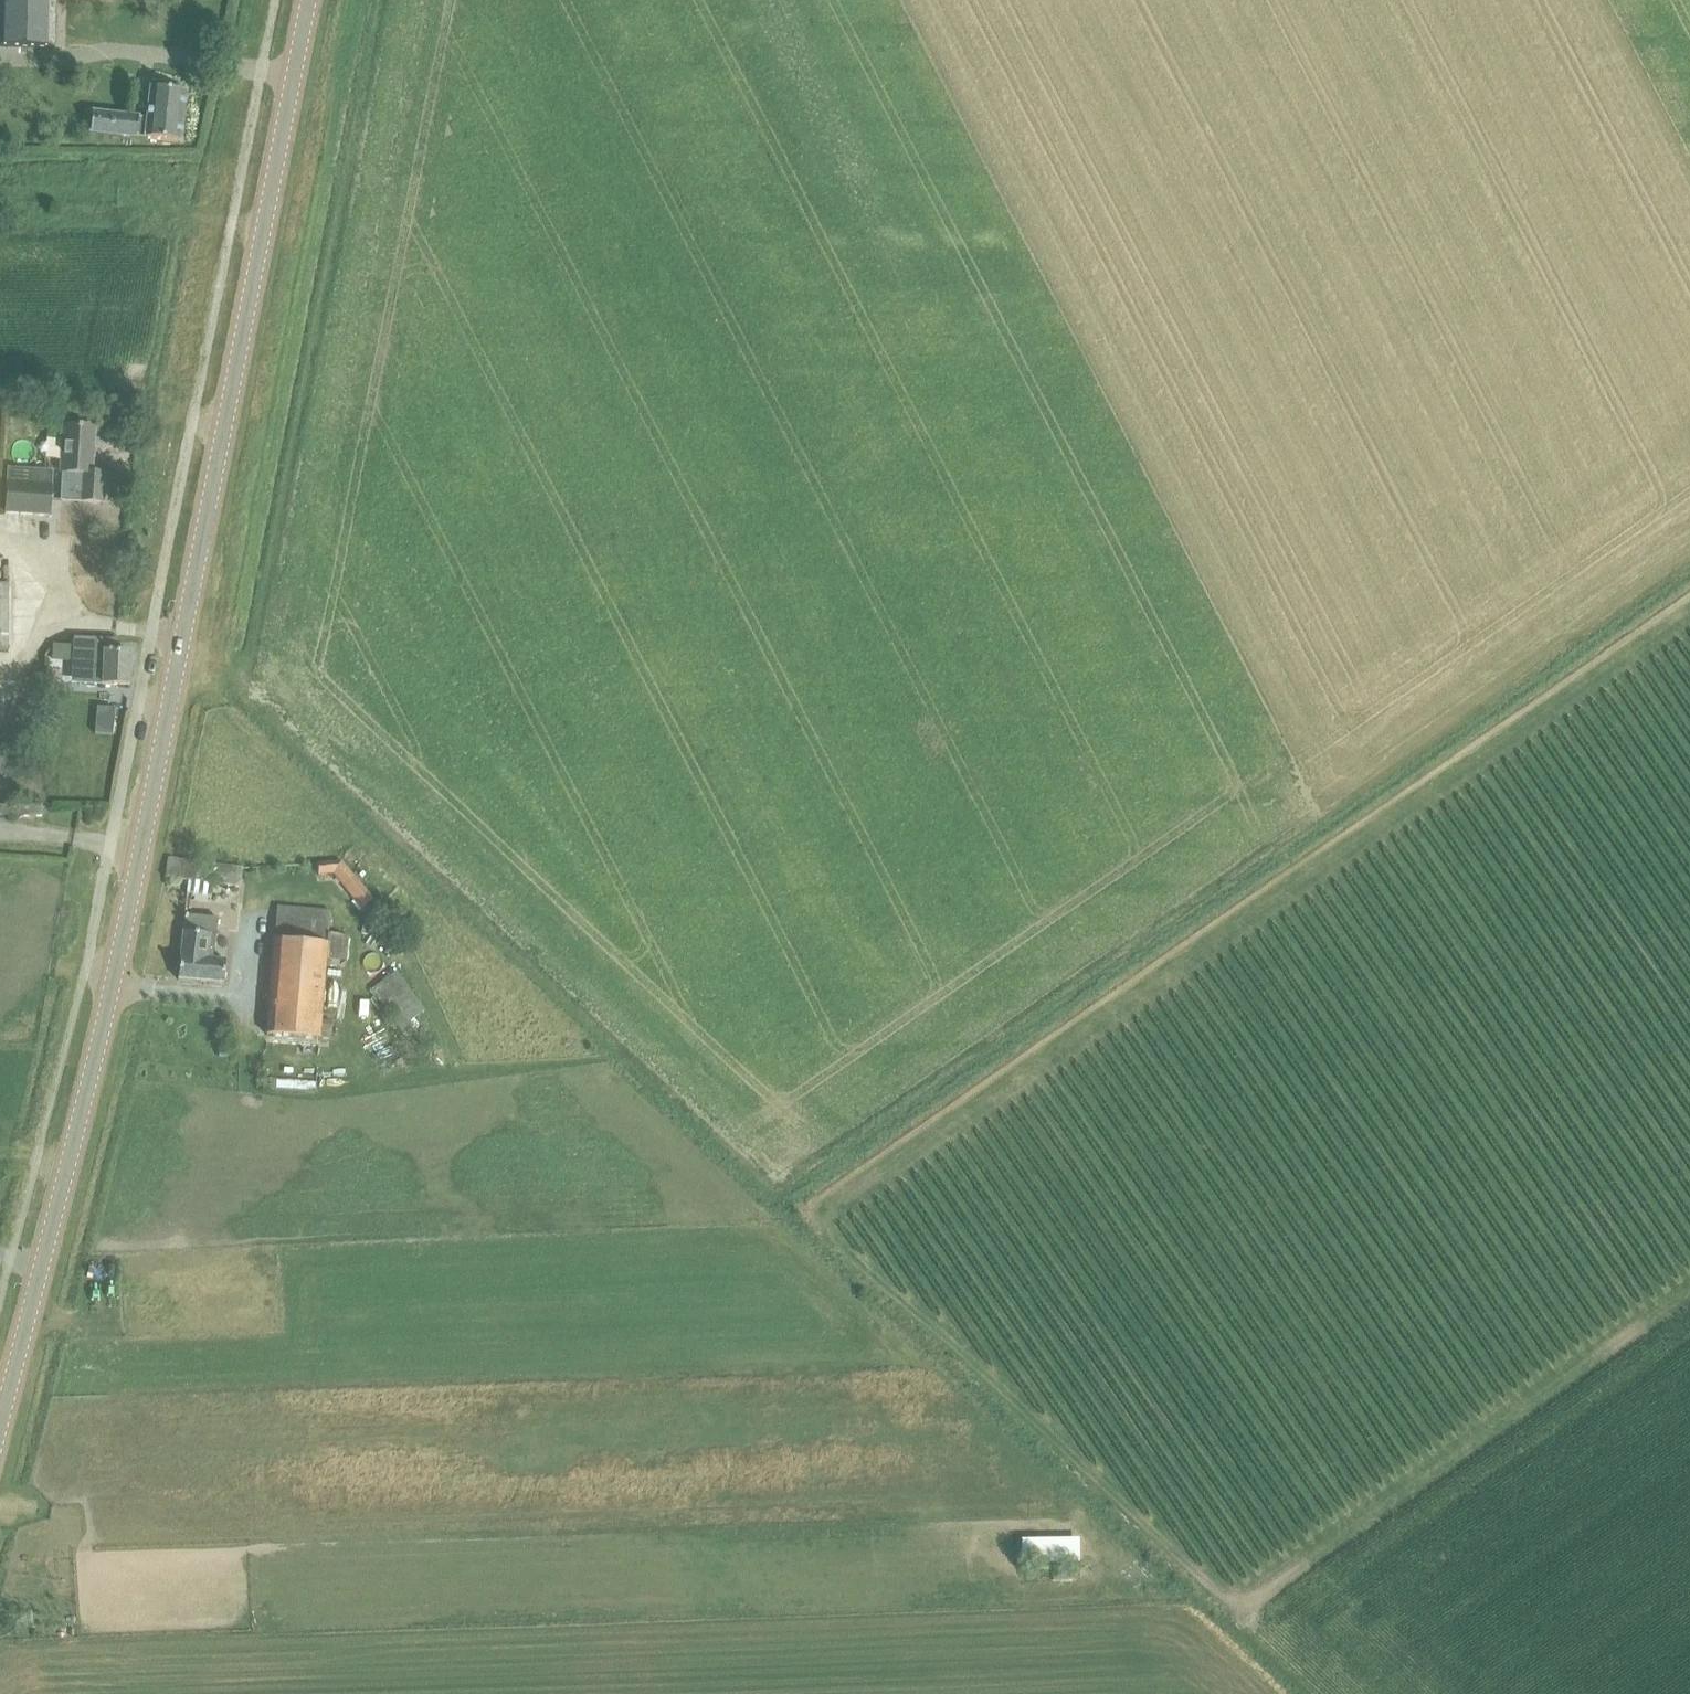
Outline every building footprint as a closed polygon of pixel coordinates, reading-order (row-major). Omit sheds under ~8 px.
[(58,0),(1,0),(0,26),(0,45),(57,47),(58,0)] [(95,113),(93,133),(183,143),(188,93),(153,89),(150,120),(95,113)] [(106,476),(96,475),(97,429),(66,427),(63,474),(65,474),(63,502),(104,505),(106,476)] [(8,469),(6,512),(50,514),(53,471),(8,469)] [(10,586),(0,586),(0,653),(10,653),(10,586)] [(75,639),(75,657),(88,658),(87,685),(100,686),(126,687),(132,687),(133,655),(120,655),(120,641),(75,639)] [(115,710),(98,708),(96,735),(113,736),(115,710)] [(169,859),(166,878),(214,885),(240,889),(243,869),(169,859)] [(340,863),(319,865),(320,876),(334,875),(335,877),(363,911),(373,903),(342,865),(340,863)] [(374,903),(365,911),(378,926),(387,918),(374,903)] [(277,920),(268,1036),(320,1040),(321,1027),(322,1022),(327,961),(328,961),(341,962),(348,962),(350,937),(329,935),(330,925),(331,912),(278,908),(277,920)] [(224,984),(227,961),(214,960),(219,919),(186,916),(179,980),(224,984)] [(387,921),(377,929),(391,946),(401,937),(387,921)] [(395,973),(370,992),(402,1037),(414,1028),(416,1030),(427,1023),(420,1014),(423,1012),(395,973)] [(321,1027),(320,1040),(329,1041),(330,1027),(321,1027)] [(270,1080),(269,1090),(316,1094),(317,1084),(270,1080)] [(1013,1536),(1013,1561),(1072,1561),(1072,1536),(1013,1536)]
